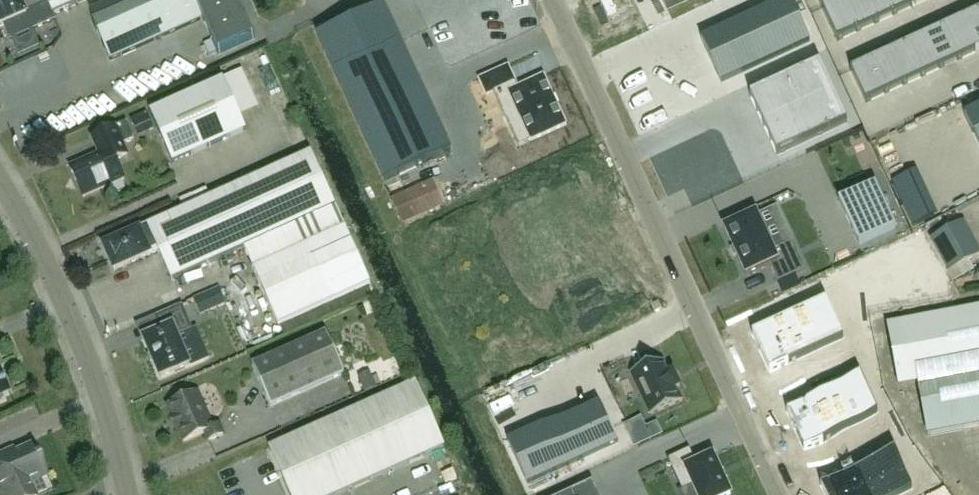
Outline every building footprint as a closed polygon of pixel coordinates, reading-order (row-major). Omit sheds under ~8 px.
[(4,25),(10,39),(55,19),(53,15),(48,4),(27,14),(20,0),(0,0),(0,27),(4,25)] [(86,0),(46,0),(48,4),(53,15),(86,0)] [(203,19),(219,54),(256,38),(239,0),(144,0),(93,22),(110,60),(203,19)] [(667,9),(687,0),(663,0),(667,9)] [(722,84),(810,43),(791,0),(788,0),(702,40),(722,84)] [(836,42),(926,0),(817,0),(836,42)] [(384,5),(318,36),(385,182),(452,152),(384,5)] [(851,71),(866,104),(978,52),(978,12),(851,71)] [(778,156),(848,123),(821,64),(751,97),(778,156)] [(508,67),(480,80),(487,96),(495,92),(513,131),(524,126),(531,142),(566,125),(544,77),(517,89),(514,84),(516,83),(508,67)] [(246,130),(223,79),(187,95),(150,112),(153,119),(173,163),(246,130)] [(965,116),(978,147),(978,109),(965,116)] [(134,139),(126,122),(118,126),(126,143),(134,139)] [(99,151),(100,155),(70,168),(83,197),(124,179),(116,160),(128,155),(115,127),(92,137),(95,144),(99,151)] [(336,208),(312,153),(147,226),(158,251),(172,281),(244,249),(279,326),(371,285),(336,208)] [(859,246),(896,229),(875,185),(839,202),(859,246)] [(773,251),(757,216),(757,215),(756,213),(754,214),(754,215),(727,227),(726,227),(724,228),(725,230),(726,230),(733,246),(732,246),(738,258),(746,273),(745,273),(746,276),(749,275),(748,274),(770,264),(778,283),(806,270),(793,242),(773,251)] [(949,272),(978,255),(978,251),(964,224),(932,241),(949,272)] [(158,251),(147,226),(103,246),(114,271),(158,251)] [(205,293),(212,310),(225,304),(218,288),(205,293)] [(774,323),(751,334),(770,374),(793,363),(792,362),(845,337),(828,300),(775,324),(774,323)] [(162,331),(144,339),(161,378),(190,365),(178,337),(192,330),(182,307),(156,318),(162,331)] [(888,327),(900,386),(917,383),(927,436),(978,425),(978,309),(888,327)] [(323,320),(303,330),(307,339),(327,329),(323,320)] [(345,374),(327,333),(252,366),(271,407),(345,374)] [(652,415),(683,401),(676,387),(680,385),(673,369),(669,371),(662,357),(631,372),(652,415)] [(1,395),(9,392),(0,371),(0,401),(3,399),(1,395)] [(808,398),(786,408),(804,448),(827,437),(826,436),(879,412),(862,374),(809,399),(808,398)] [(269,448),(290,494),(340,494),(445,448),(416,383),(269,448)] [(209,418),(197,392),(168,405),(174,418),(172,419),(177,430),(179,429),(184,442),(205,432),(209,441),(223,435),(219,425),(213,428),(209,418)] [(597,401),(506,443),(526,486),(617,444),(597,401)] [(33,445),(4,458),(2,454),(0,455),(0,491),(2,494),(36,494),(30,482),(47,475),(46,474),(42,475),(35,460),(39,458),(33,445)] [(820,482),(826,494),(894,494),(913,486),(896,448),(843,473),(843,472),(820,482)] [(683,492),(694,487),(697,494),(730,494),(723,480),(724,480),(719,468),(718,469),(713,457),(697,465),(690,450),(668,460),(683,492)] [(593,484),(568,494),(598,494),(593,484)]
